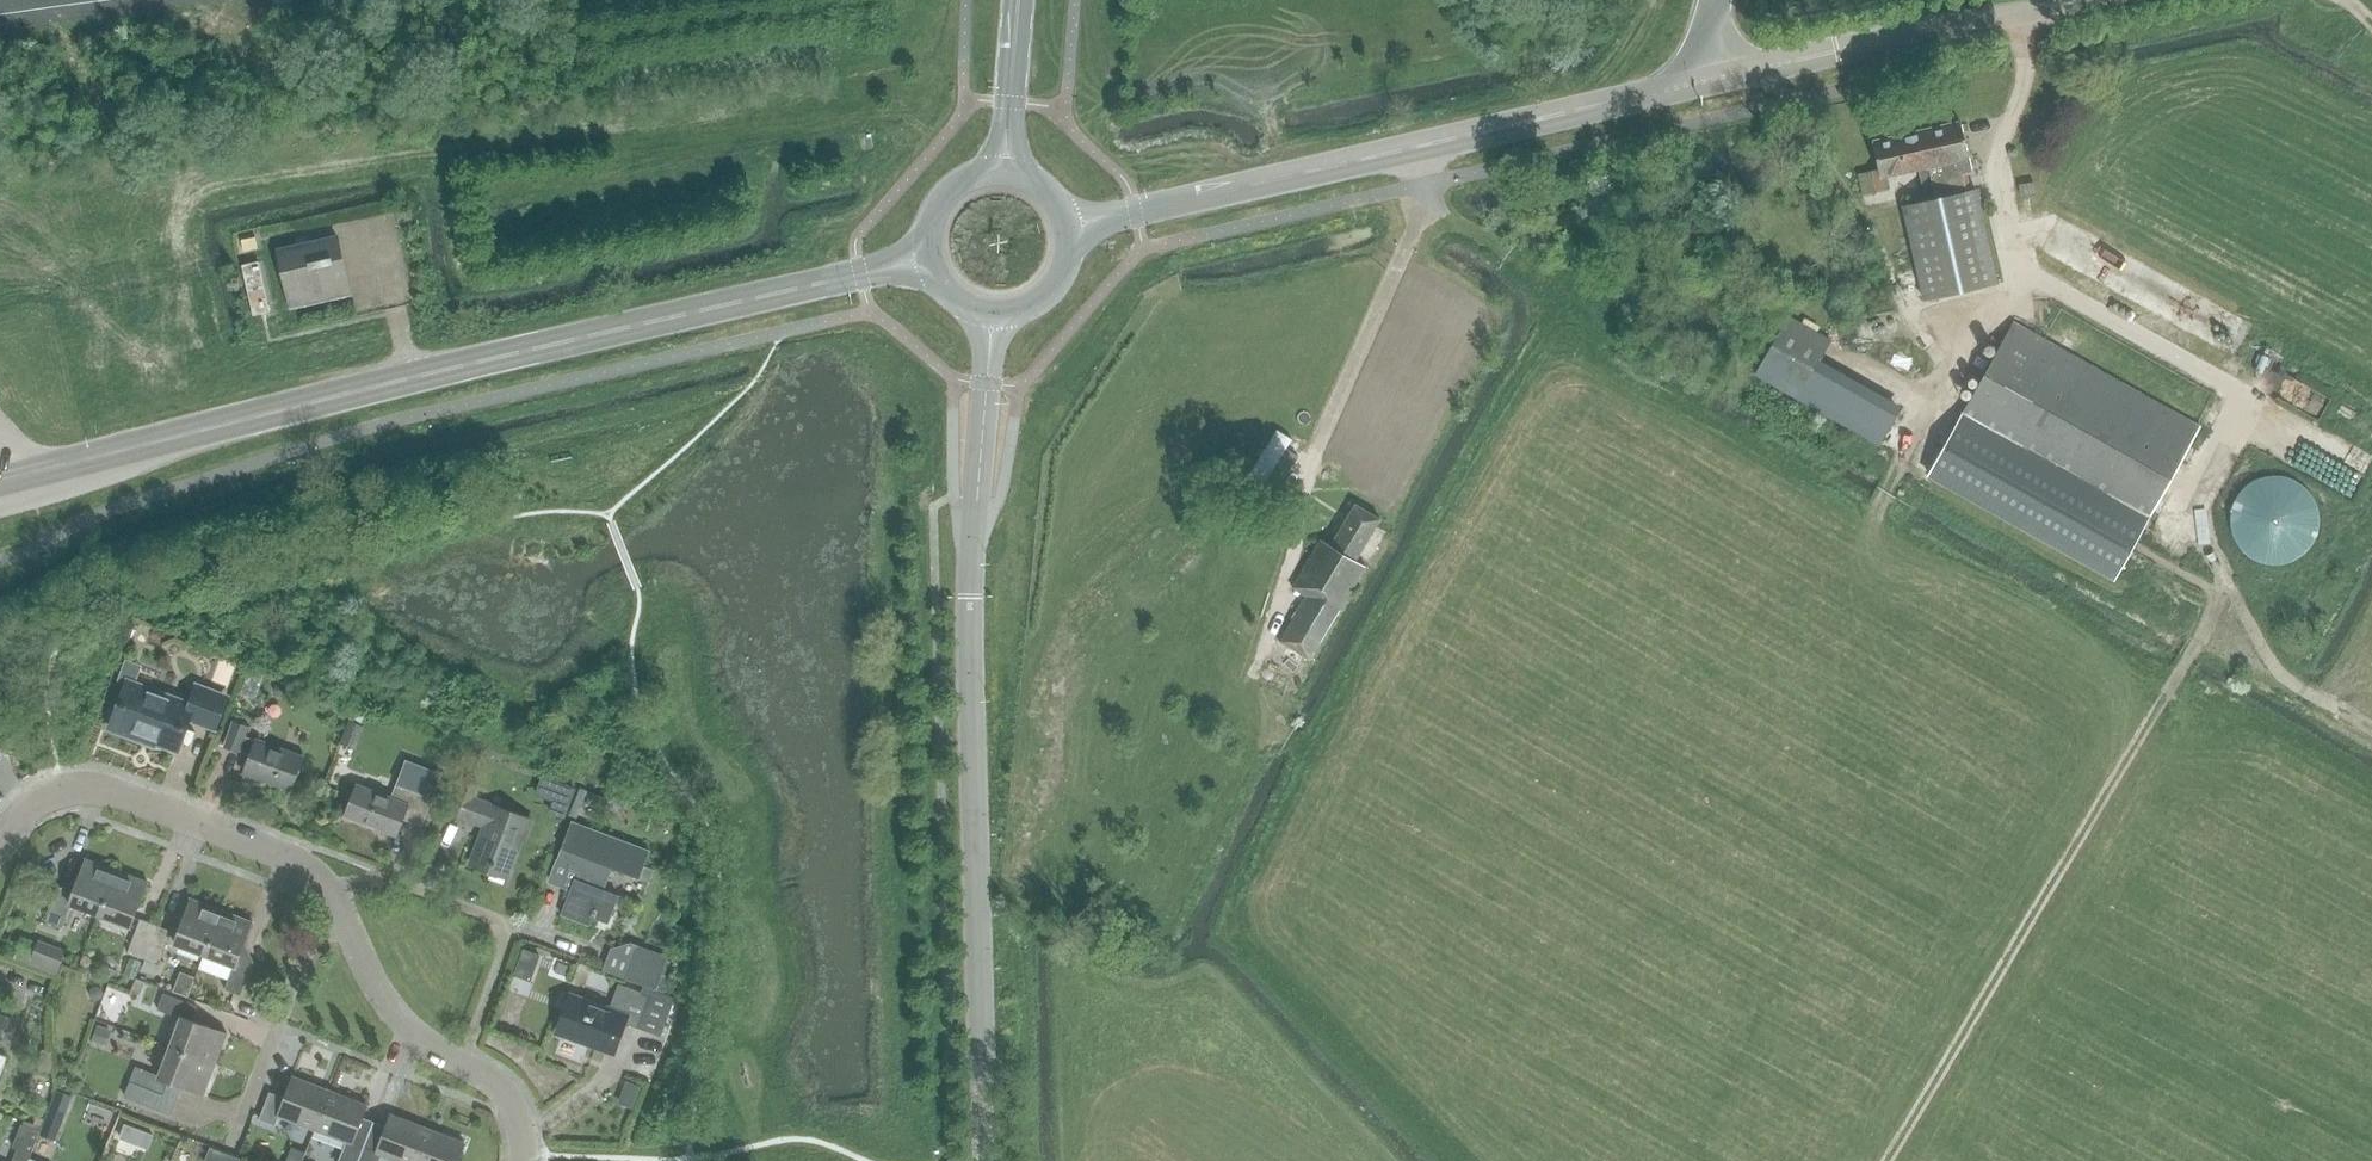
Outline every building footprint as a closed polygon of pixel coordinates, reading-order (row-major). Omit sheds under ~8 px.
[(1975,189),(1969,191),(1965,172),(1971,171),(1960,122),(1920,131),(1928,165),(1932,184),(1935,199),(1902,206),(1923,299),(1997,282),(1975,189)] [(1922,186),(1932,184),(1928,165),(1920,131),(1896,136),(1904,172),(1918,169),(1922,186)] [(1885,176),(1904,172),(1896,136),(1871,142),(1877,169),(1871,170),(1871,171),(1857,174),(1862,195),(1889,189),(1885,176)] [(2034,182),(2018,185),(2020,197),(2036,194),(2034,182)] [(291,306),(350,293),(337,236),(278,250),(291,306)] [(253,315),(270,311),(258,261),(242,265),(253,315)] [(1878,445),(1897,412),(1816,366),(1830,342),(1786,317),(1754,375),(1878,445)] [(2013,323),(1925,480),(2111,584),(2199,427),(2013,323)] [(2311,543),(2318,524),(2315,503),(2298,482),(2278,475),(2257,479),(2242,489),(2234,501),(2231,508),(2231,528),(2239,545),(2255,559),(2277,564),(2295,558),(2311,543)] [(1361,550),(1375,526),(1379,519),(1355,504),(1330,545),(1320,539),(1291,587),(1305,596),(1278,640),(1288,646),(1309,659),(1364,566),(1355,560),(1361,550)] [(276,695),(285,698),(291,696),(293,691),(290,686),(281,682),(275,684),(273,689),(276,695)] [(214,727),(225,697),(197,687),(190,706),(129,683),(112,727),(141,739),(142,735),(175,748),(187,717),(214,727)] [(288,793),(302,757),(245,736),(249,726),(234,720),(223,747),(251,757),(243,777),(288,793)] [(355,749),(364,726),(349,721),(340,743),(355,749)] [(399,817),(422,825),(442,774),(405,760),(391,797),(360,786),(348,817),(393,834),(399,817)] [(576,789),(542,777),(535,798),(552,804),(548,815),(563,821),(576,789)] [(507,877),(529,819),(473,798),(478,784),(463,778),(450,812),(484,825),(470,863),(507,877)] [(611,867),(639,878),(649,851),(571,821),(548,882),(570,891),(561,914),(589,925),(592,917),(608,923),(618,896),(602,890),(611,867)] [(99,915),(117,870),(86,858),(73,894),(59,888),(46,922),(62,928),(71,905),(99,915)] [(130,927),(147,881),(117,870),(99,915),(130,927)] [(205,955),(222,909),(192,898),(174,944),(205,955)] [(240,995),(253,961),(239,956),(252,921),(222,909),(205,955),(233,966),(224,989),(240,995)] [(143,959),(156,925),(140,919),(128,953),(143,959)] [(159,965),(172,931),(156,925),(143,959),(159,965)] [(64,950),(36,938),(26,964),(55,975),(64,950)] [(520,963),(537,969),(544,947),(527,942),(520,963)] [(638,945),(627,978),(645,985),(655,989),(656,988),(661,974),(667,956),(638,945)] [(139,995),(144,981),(135,978),(130,992),(139,995)] [(573,996),(559,1033),(610,1051),(621,1021),(638,1027),(655,1034),(661,1036),(674,998),(670,996),(655,991),(655,989),(645,985),(643,992),(618,984),(609,1009),(573,996)] [(92,999),(96,1001),(101,998),(103,993),(101,988),(96,986),(91,989),(89,994),(92,999)] [(215,1064),(227,1034),(192,1020),(197,1006),(163,993),(157,1009),(180,1018),(170,1047),(215,1064)] [(97,1024),(91,1041),(105,1046),(111,1029),(97,1024)] [(204,1095),(215,1064),(170,1047),(159,1075),(135,1066),(124,1097),(170,1115),(180,1086),(204,1095)] [(314,1130),(330,1090),(294,1076),(285,1098),(270,1092),(259,1119),(275,1125),(279,1116),(314,1130)] [(56,1089),(52,1102),(68,1108),(73,1096),(56,1089)] [(361,1117),(366,1104),(330,1090),(314,1130),(344,1142),(336,1160),(357,1160),(359,1158),(360,1158),(370,1131),(374,1122),(361,1117)] [(428,1128),(392,1114),(383,1136),(370,1131),(360,1158),(359,1158),(357,1160),(378,1160),(380,1155),(395,1160),(415,1160),(428,1128)] [(45,1120),(39,1134),(56,1140),(61,1127),(45,1120)] [(136,1125),(126,1121),(120,1137),(129,1141),(136,1125)] [(415,1160),(457,1160),(464,1142),(428,1128),(415,1160)] [(223,1152),(210,1147),(205,1160),(220,1160),(223,1152)] [(29,1160),(31,1155),(16,1149),(12,1160),(26,1160),(27,1160),(29,1160)]
